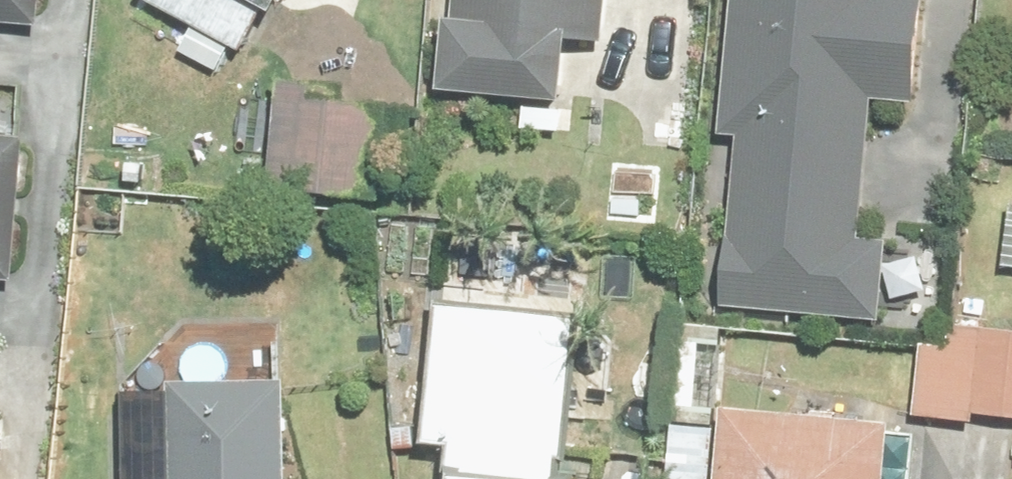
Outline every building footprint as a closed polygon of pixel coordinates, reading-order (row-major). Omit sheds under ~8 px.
[(71,22),(197,90),(246,0),(83,0),(71,22)] [(535,0),(389,0),(376,137),(521,150),(535,0)] [(823,10),(824,0),(681,0),(644,347),(785,363),(810,134),(856,138),(868,14),(823,10)] [(313,139),(216,132),(209,235),(306,242),(313,139)] [(376,342),(371,478),(518,478),(520,411),(526,361),(523,361),(523,348),(376,342)] [(979,422),(979,408),(979,366),(894,365),(894,394),(860,393),(856,463),(976,469),(979,422)] [(229,428),(117,429),(117,478),(230,478),(229,428)] [(823,466),(758,453),(666,444),(663,478),(822,478),(823,466)]
